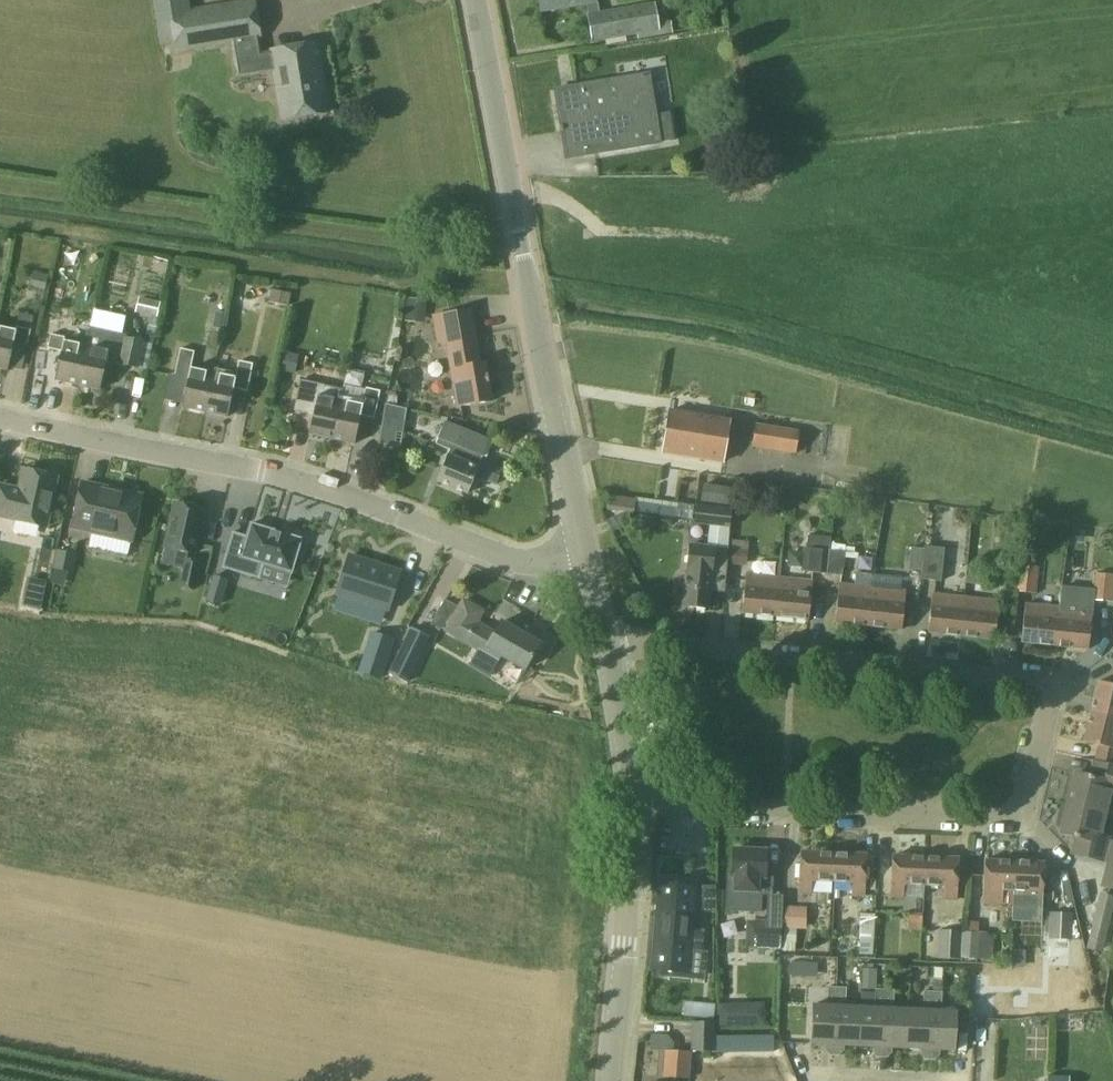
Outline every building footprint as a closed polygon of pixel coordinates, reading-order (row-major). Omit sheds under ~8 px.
[(161,46),(174,44),(175,53),(231,44),(236,79),(275,73),(282,120),(328,112),(323,83),(316,84),(310,44),(271,50),(271,51),(262,52),(260,38),(262,38),(255,0),(245,0),(191,8),(190,0),(154,0),(161,46)] [(594,3),(594,0),(540,0),(541,12),(594,3)] [(655,6),(588,17),(593,43),(659,32),(655,6)] [(655,112),(649,74),(554,89),(565,159),(661,143),(660,139),(673,137),(668,109),(655,112)] [(45,291),(48,276),(33,273),(30,288),(45,291)] [(157,318),(161,302),(138,297),(135,313),(157,318)] [(425,324),(427,301),(408,299),(405,322),(425,324)] [(476,335),(474,327),(471,309),(431,316),(436,345),(446,343),(450,368),(457,407),(491,401),(485,362),(480,363),(476,335)] [(223,331),(226,314),(215,312),(212,329),(221,330),(223,331)] [(7,370),(8,367),(22,370),(30,330),(16,327),(15,331),(0,327),(0,368),(7,370)] [(85,346),(77,385),(100,390),(106,361),(118,364),(118,365),(137,369),(148,371),(153,345),(144,342),(144,341),(125,337),(125,335),(91,327),(87,346),(85,346)] [(77,385),(85,346),(64,341),(65,338),(50,334),(47,348),(61,351),(55,380),(77,385)] [(204,412),(212,373),(191,369),(195,353),(181,349),(175,378),(187,381),(182,407),(204,412)] [(286,351),(282,370),(295,373),(299,354),(286,351)] [(212,373),(204,412),(227,417),(233,388),(246,391),(249,377),(252,363),(238,360),(235,378),(212,373)] [(331,439),(340,400),(333,399),(317,395),(322,372),(308,369),(301,402),(315,405),(309,434),(331,439)] [(340,400),(331,439),(354,444),(360,415),(374,418),(380,391),(365,388),(362,405),(346,401),(340,400)] [(405,422),(407,410),(385,405),(383,419),(405,422)] [(723,463),(729,420),(669,410),(662,453),(723,463)] [(481,461),(490,440),(445,421),(436,445),(450,451),(448,456),(447,456),(437,481),(447,486),(457,489),(467,494),(474,477),(495,485),(502,469),(481,461)] [(795,455),(799,431),(755,424),(751,447),(795,455)] [(56,477),(23,470),(19,490),(0,486),(0,516),(13,519),(12,520),(45,527),(56,477)] [(119,493),(103,490),(104,487),(81,482),(71,528),(94,532),(94,530),(131,538),(130,541),(132,541),(142,496),(119,491),(119,493)] [(729,506),(731,488),(702,484),(700,502),(729,506)] [(636,509),(636,496),(605,495),(605,508),(636,509)] [(195,553),(205,510),(171,502),(161,546),(195,553)] [(730,529),(732,508),(696,505),(693,524),(730,529)] [(230,531),(220,565),(270,581),(274,568),(288,573),(300,537),(263,525),(258,540),(230,531)] [(1077,540),(1083,535),(1084,530),(1071,529),(1070,539),(1077,540)] [(826,575),(829,551),(830,538),(807,535),(806,548),(803,548),(800,571),(826,575)] [(725,593),(728,549),(689,545),(687,573),(683,574),(681,576),(680,578),(679,580),(680,582),(681,585),(682,587),(685,588),(683,606),(707,609),(709,591),(725,593)] [(922,571),(925,549),(911,547),(909,570),(922,571)] [(922,571),(921,580),(941,582),(945,549),(925,547),(925,549),(922,571)] [(74,573),(78,554),(58,550),(54,569),(74,573)] [(395,575),(347,550),(330,584),(377,609),(395,575)] [(732,550),(730,564),(743,566),(744,552),(732,550)] [(829,551),(826,575),(843,576),(843,570),(853,571),(855,554),(829,551)] [(186,562),(180,591),(194,594),(201,565),(186,562)] [(1018,565),(1014,592),(1036,594),(1038,567),(1018,565)] [(977,585),(979,572),(967,571),(966,584),(977,585)] [(775,617),(779,578),(746,574),(742,613),(775,617)] [(1098,574),(1096,596),(1096,600),(1112,602),(1112,575),(1098,574)] [(207,600),(220,604),(227,580),(214,576),(207,600)] [(779,578),(775,617),(808,620),(812,581),(779,578)] [(868,626),(872,587),(839,584),(835,623),(868,626)] [(872,587),(868,626),(901,630),(905,591),(872,587)] [(458,608),(430,591),(417,615),(497,661),(500,656),(524,670),(539,645),(500,622),(494,633),(475,623),(482,612),(463,600),(458,608)] [(1058,607),(1054,646),(1088,650),(1093,596),(1060,592),(1058,607)] [(961,636),(965,597),(932,594),(927,633),(961,636)] [(965,597),(961,636),(994,640),(998,601),(965,597)] [(1054,646),(1058,607),(1025,604),(1020,642),(1054,646)] [(429,638),(411,629),(390,673),(407,682),(429,638)] [(392,640),(372,633),(359,672),(379,679),(392,640)] [(1112,717),(1112,664),(1108,684),(1097,682),(1090,712),(1112,717)] [(1090,712),(1083,742),(1098,746),(1094,760),(1112,765),(1112,717),(1090,712)] [(1094,760),(1090,776),(1075,773),(1068,803),(1105,812),(1111,789),(1112,790),(1112,765),(1094,760)] [(1100,835),(1105,812),(1068,803),(1060,834),(1075,838),(1071,854),(1106,862),(1112,840),(1112,838),(1100,835)] [(1106,862),(1100,887),(1112,891),(1112,841),(1112,840),(1106,862)] [(765,877),(766,850),(732,849),(731,875),(727,875),(725,911),(762,913),(762,895),(772,895),(773,877),(765,877)] [(832,882),(833,853),(799,852),(798,893),(811,894),(812,881),(832,882)] [(833,853),(832,882),(852,883),(851,896),(864,896),(866,855),(833,853)] [(924,886),(925,857),(892,855),(890,897),(903,898),(904,885),(924,886)] [(925,857),(924,886),(944,887),(944,899),(957,900),(959,858),(925,857)] [(1013,891),(1014,862),(984,860),(982,904),(1002,905),(1003,891),(1013,891)] [(1014,862),(1013,891),(1023,891),(1022,905),(1042,906),(1044,863),(1014,862)] [(695,887),(660,883),(652,969),(687,973),(689,949),(703,951),(705,929),(691,928),(695,887)] [(701,886),(701,898),(715,898),(715,886),(701,886)] [(1112,908),(1112,896),(1099,893),(1086,949),(1102,953),(1112,908)] [(785,907),(784,928),(795,928),(804,929),(805,908),(785,907)] [(921,931),(922,913),(908,912),(907,930),(921,931)] [(1071,940),(1072,913),(1049,913),(1048,939),(1071,940)] [(873,940),(875,914),(860,914),(859,940),(873,940)] [(780,949),(781,921),(754,920),(753,948),(780,949)] [(939,958),(962,960),(964,932),(941,930),(939,958)] [(964,932),(962,960),(978,961),(980,933),(979,933),(964,932)] [(797,974),(797,960),(785,960),(784,974),(797,974)] [(834,1056),(837,987),(833,987),(834,976),(824,976),(824,988),(828,988),(827,1006),(812,1005),(810,1044),(825,1045),(824,1050),(829,1055),(828,1056),(834,1056)] [(858,1047),(860,1007),(845,1006),(846,988),(837,987),(834,1056),(839,1056),(839,1055),(844,1051),(844,1046),(858,1047)] [(882,1058),(885,990),(875,989),(874,1008),(860,1007),(858,1047),(872,1047),(872,1053),(877,1057),(876,1058),(882,1058)] [(906,1049),(908,1009),(893,1009),(894,990),(885,990),(882,1058),(887,1058),(887,1057),(891,1053),(892,1048),(906,1049)] [(929,1060),(933,992),(923,991),(922,1010),(908,1009),(906,1049),(920,1050),(920,1055),(924,1059),(924,1060),(929,1060)] [(933,992),(929,1060),(935,1060),(935,1059),(939,1055),(939,1050),(954,1051),(956,1012),(941,1011),(942,992),(933,992)] [(693,1017),(713,1019),(714,1005),(694,1004),(693,1017)] [(763,1004),(719,1005),(719,1027),(763,1026),(763,1004)] [(723,1036),(714,1036),(715,1022),(691,1022),(691,1051),(722,1052),(723,1036)] [(664,1050),(672,1050),(673,1042),(667,1035),(650,1034),(649,1049),(664,1050)] [(722,1052),(723,1053),(739,1053),(739,1036),(723,1036),(722,1052)] [(688,1080),(690,1052),(672,1050),(664,1050),(662,1078),(688,1080)]
